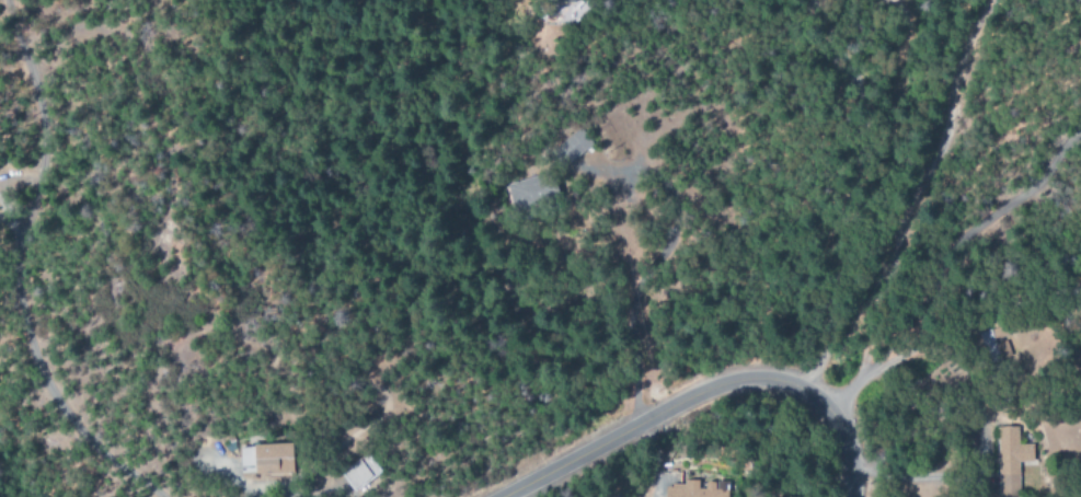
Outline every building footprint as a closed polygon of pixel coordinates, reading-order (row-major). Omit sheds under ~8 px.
[(593,145),(581,129),(556,148),(568,164),(593,145)] [(507,185),(515,213),(551,203),(548,193),(546,194),(545,188),(538,190),(534,178),(507,185)] [(999,496),(1020,496),(1019,463),(1034,462),(1034,445),(1019,445),(1019,427),(997,428),(999,496)] [(293,444),(240,446),(241,475),(294,473),(293,444)] [(682,480),(682,486),(665,486),(665,496),(717,496),(717,482),(700,483),(700,480),(682,480)]
